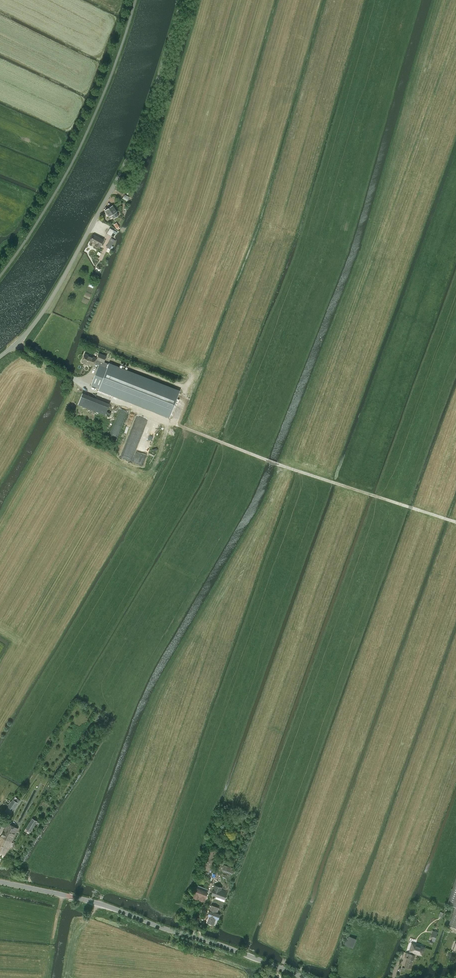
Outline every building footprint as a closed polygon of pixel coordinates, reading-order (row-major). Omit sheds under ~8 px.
[(112,206),(105,210),(109,216),(112,215),(114,218),(118,215),(116,212),(112,206)] [(94,234),(91,241),(96,244),(95,245),(99,248),(104,240),(94,234)] [(111,238),(106,247),(110,249),(113,243),(114,243),(115,240),(111,238)] [(85,354),(82,362),(87,364),(87,363),(93,365),(94,363),(99,365),(107,368),(109,364),(104,362),(107,356),(99,353),(97,359),(95,359),(96,358),(85,354)] [(99,365),(91,385),(99,388),(99,389),(142,406),(166,415),(169,416),(179,391),(152,381),(109,364),(107,368),(99,365)] [(105,415),(109,403),(81,393),(77,406),(105,415)] [(135,456),(146,418),(135,415),(127,445),(125,445),(122,455),(125,456),(125,453),(135,456)] [(13,799),(5,811),(11,814),(18,802),(20,800),(15,796),(13,799)] [(32,818),(26,829),(31,831),(37,821),(32,818)] [(11,842),(18,828),(8,823),(1,836),(11,842)] [(11,842),(1,836),(0,838),(0,853),(5,855),(11,842)] [(222,871),(233,874),(235,868),(224,865),(222,871)] [(448,904),(455,906),(449,925),(455,928),(455,880),(448,904)] [(195,893),(194,897),(200,899),(201,900),(202,901),(203,900),(204,900),(205,897),(207,892),(208,889),(198,885),(197,888),(195,893)] [(215,885),(211,894),(225,899),(228,891),(221,889),(222,887),(215,885)] [(209,915),(207,922),(213,924),(214,923),(216,924),(218,919),(220,914),(215,912),(215,913),(210,911),(210,910),(208,915),(209,915)] [(353,948),(356,938),(348,935),(344,945),(353,948)] [(409,951),(412,952),(412,954),(406,953),(405,957),(408,958),(405,967),(410,969),(414,955),(415,953),(422,955),(424,947),(414,944),(411,943),(409,951)]
